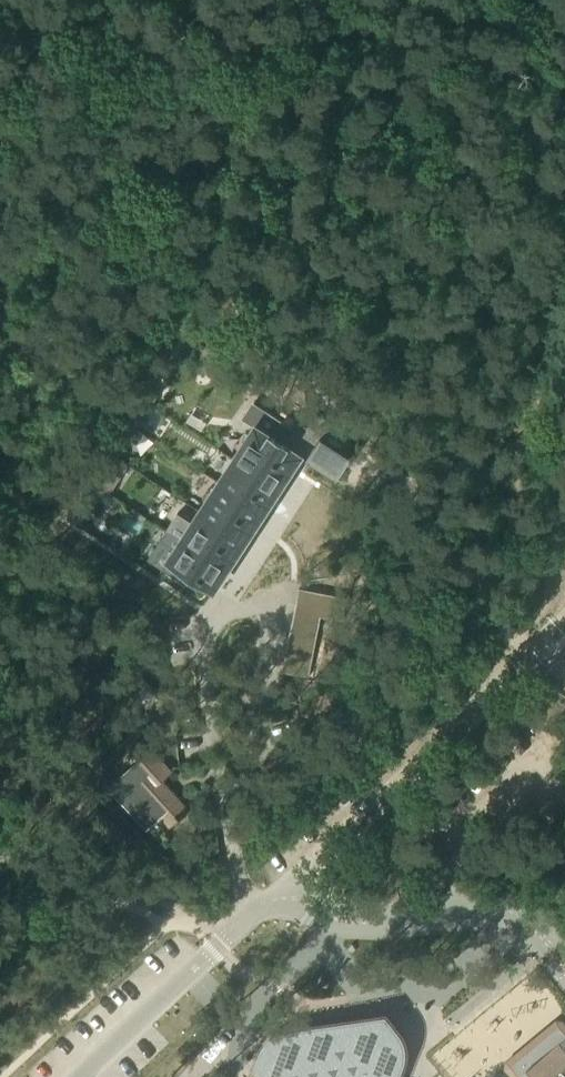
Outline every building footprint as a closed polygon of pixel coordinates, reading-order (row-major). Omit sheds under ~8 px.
[(151,405),(158,394),(151,390),(144,401),(151,405)] [(178,513),(166,531),(180,540),(167,560),(213,589),(300,455),(336,478),(350,457),(295,421),(291,427),(264,409),(254,403),(244,418),(255,425),(192,522),(178,513)] [(130,422),(129,424),(136,428),(144,417),(137,413),(130,422)] [(129,440),(136,428),(129,424),(122,435),(129,440)] [(103,490),(109,494),(115,484),(99,474),(93,483),(103,490)] [(92,483),(70,517),(81,524),(103,490),(93,483),(92,483)] [(137,686),(135,689),(153,701),(161,688),(144,676),(143,678),(137,686)] [(140,759),(109,788),(147,829),(162,816),(173,827),(192,810),(171,788),(181,779),(153,749),(141,761),(140,759)] [(265,1043),(255,1066),(264,1076),(277,1076),(267,1065),(266,1062),(268,1058),(304,1029),(304,1028),(305,1028),(306,1028),(307,1028),(308,1028),(309,1028),(309,1029),(310,1029),(321,1042),(320,1042),(326,1050),(329,1048),(328,1047),(328,1046),(327,1046),(327,1045),(327,1044),(327,1043),(327,1042),(328,1041),(328,1040),(329,1040),(329,1039),(330,1038),(331,1038),(332,1037),(333,1037),(334,1037),(335,1037),(336,1037),(337,1038),(338,1038),(338,1039),(339,1039),(343,1036),(353,1027),(392,1074),(389,1076),(399,1076),(408,1053),(408,1046),(407,1038),(404,1031),(389,1011),(349,1017),(296,1025),(286,1027),(273,1033),(265,1043)] [(564,1038),(564,1022),(559,1015),(502,1062),(514,1076),(535,1076),(528,1068),(564,1038)] [(266,1062),(267,1065),(277,1076),(279,1076),(280,1076),(281,1076),(389,1076),(392,1074),(353,1027),(343,1036),(339,1039),(338,1039),(338,1038),(337,1038),(336,1037),(335,1037),(334,1037),(333,1037),(332,1037),(331,1038),(330,1038),(329,1039),(329,1040),(328,1040),(328,1041),(327,1042),(327,1043),(327,1044),(327,1045),(327,1046),(328,1046),(328,1047),(329,1048),(326,1050),(320,1042),(321,1042),(310,1029),(309,1029),(309,1028),(308,1028),(307,1028),(306,1028),(305,1028),(304,1028),(304,1029),(268,1058),(266,1062)] [(528,1068),(535,1076),(564,1076),(564,1038),(528,1068)]
